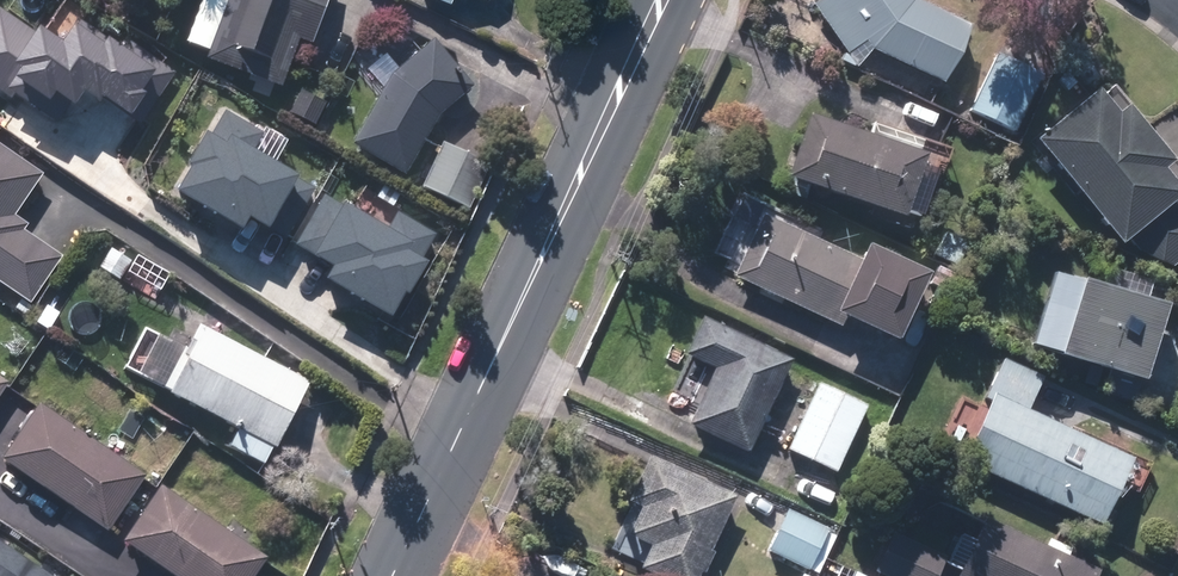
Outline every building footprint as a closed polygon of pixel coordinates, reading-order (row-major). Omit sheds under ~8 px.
[(287,85),(305,39),(319,44),(335,0),(210,0),(193,43),(217,52),(215,58),(287,85)] [(952,84),(978,27),(925,2),(924,0),(827,0),(820,4),(853,52),(884,52),(952,84)] [(361,144),(412,175),(447,115),(481,88),(441,40),(405,70),(361,144)] [(1039,77),(994,58),(970,117),(1015,135),(1039,77)] [(1028,144),(1113,250),(1125,240),(1159,281),(1177,266),(1177,210),(1172,202),(1177,197),(1177,184),(1100,87),(1028,144)] [(297,111),(318,124),(329,104),(308,92),(297,111)] [(804,176),(908,212),(930,151),(808,109),(780,188),(797,194),(804,176)] [(319,133),(330,140),(339,123),(328,117),(319,133)] [(430,186),(473,208),(494,166),(451,144),(430,186)] [(27,313),(57,269),(18,242),(22,235),(9,226),(37,186),(0,161),(0,294),(27,313)] [(256,301),(325,345),(338,324),(312,307),(333,274),(292,248),(327,193),(297,174),(262,228),(265,230),(257,243),(245,236),(233,254),(271,278),(256,301)] [(187,218),(225,246),(237,231),(199,202),(187,218)] [(839,312),(897,339),(914,303),(926,309),(935,288),(923,283),(927,274),(867,246),(859,262),(754,214),(727,273),(833,324),(839,312)] [(107,262),(127,276),(136,263),(117,249),(107,262)] [(1159,310),(1074,285),(1050,363),(1135,388),(1159,310)] [(686,422),(742,448),(787,357),(700,314),(681,351),(713,367),(686,422)] [(231,454),(267,473),(310,391),(204,335),(171,399),(241,436),(231,454)] [(1035,379),(1001,364),(985,406),(956,466),(1095,531),(1129,462),(1021,411),(1035,379)] [(13,384),(0,375),(0,403),(13,384)] [(782,443),(828,466),(860,400),(813,378),(782,443)] [(11,460),(114,530),(151,475),(48,406),(11,460)] [(850,463),(859,470),(869,453),(860,448),(850,463)] [(643,565),(666,575),(688,575),(727,492),(651,456),(631,498),(645,504),(631,533),(653,544),(643,565)] [(184,575),(260,575),(272,559),(170,487),(133,540),(184,575)] [(770,548),(808,566),(826,528),(788,510),(770,548)] [(981,521),(956,575),(1090,575),(1092,572),(981,521)] [(885,575),(930,575),(939,556),(887,533),(870,570),(885,575)] [(0,547),(0,575),(42,575),(0,547)] [(840,565),(834,575),(862,575),(840,565)]
